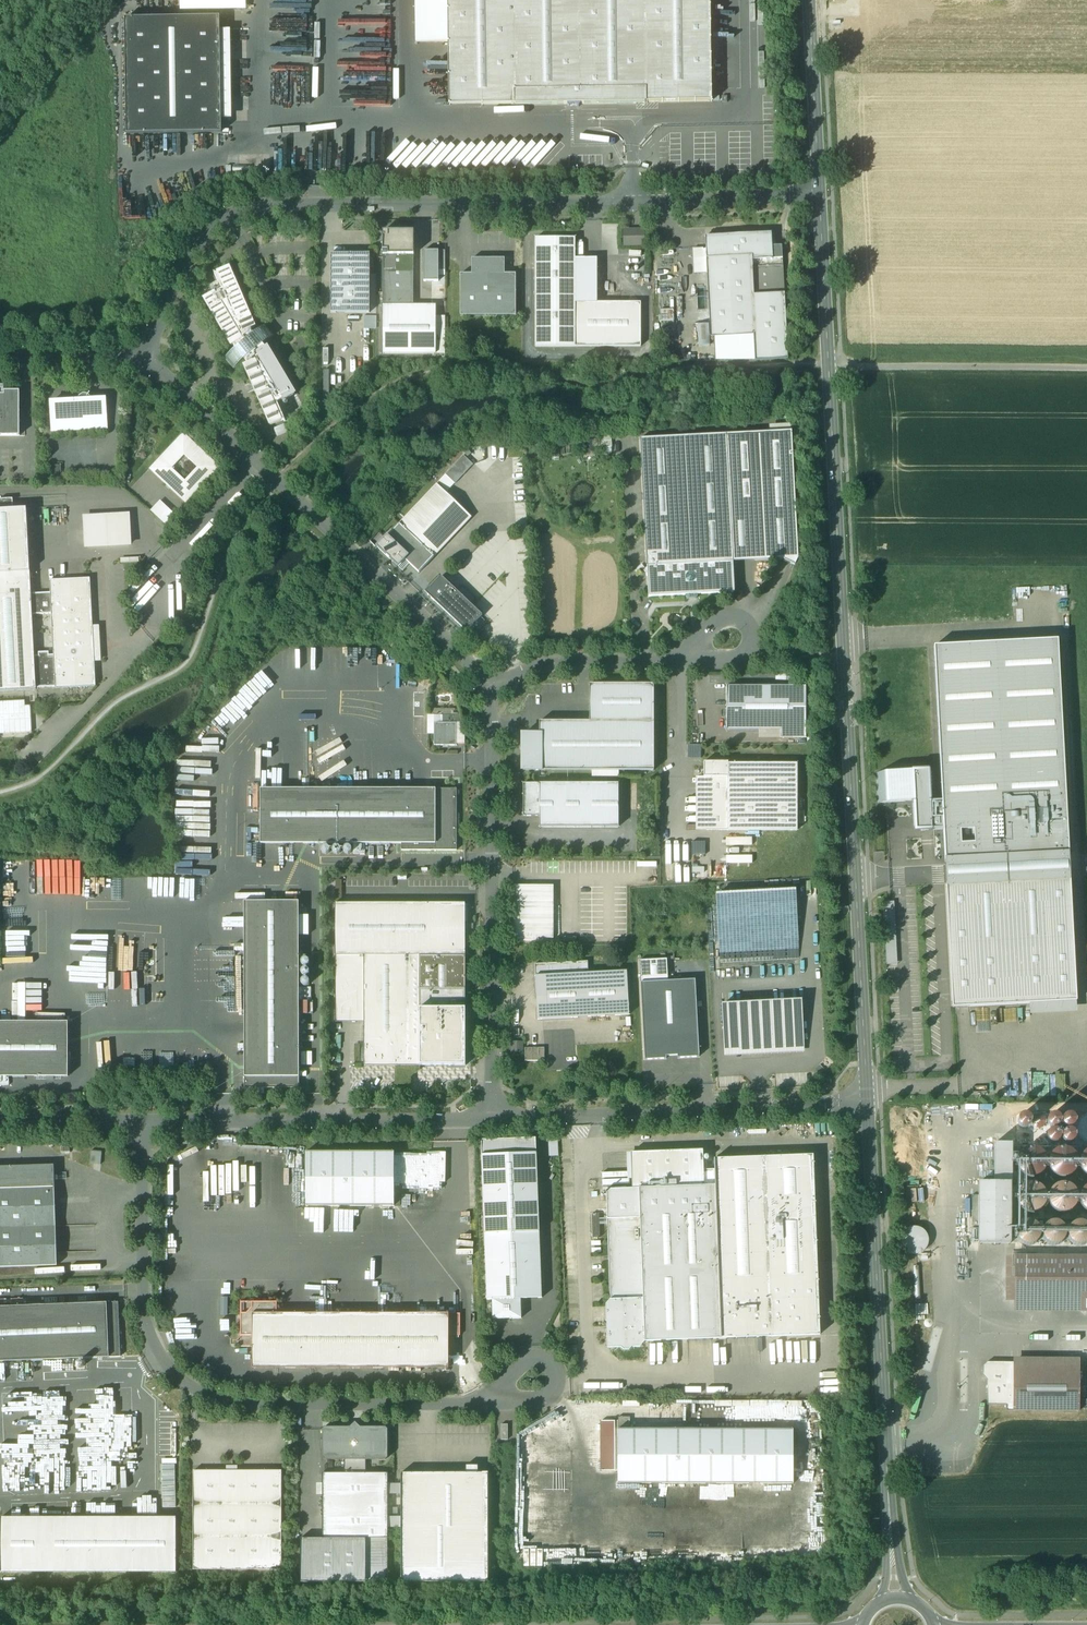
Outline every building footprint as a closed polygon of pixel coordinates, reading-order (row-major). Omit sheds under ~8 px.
[(417,54),(449,53),(449,48),(449,44),(449,43),(449,11),(448,11),(448,10),(449,10),(448,0),(416,0),(417,54)] [(449,10),(448,10),(448,11),(449,11),(449,43),(449,44),(449,48),(449,53),(450,76),(449,76),(449,77),(450,77),(450,105),(449,105),(450,106),(511,105),(512,90),(516,90),(515,76),(515,75),(515,59),(515,58),(515,43),(514,43),(514,42),(515,42),(514,27),(514,26),(514,10),(514,9),(514,0),(448,0),(449,10)] [(514,9),(514,10),(514,26),(514,27),(515,42),(514,42),(514,43),(515,43),(515,58),(515,59),(515,75),(515,76),(516,90),(512,90),(511,105),(511,106),(568,105),(569,108),(574,105),(579,108),(581,105),(648,104),(648,103),(662,103),(663,103),(678,102),(678,103),(680,103),(680,102),(695,102),(695,103),(696,103),(696,102),(711,102),(712,102),(712,101),(712,89),(712,88),(711,73),(712,73),(712,72),(711,72),(711,57),(712,56),(712,55),(711,55),(711,40),(711,39),(711,24),(711,23),(711,7),(711,6),(710,0),(514,0),(514,9)] [(216,130),(215,18),(126,19),(127,131),(216,130)] [(418,85),(424,85),(424,74),(432,74),(432,64),(419,64),(418,85)] [(645,246),(645,231),(630,231),(630,237),(623,237),(624,246),(645,246)] [(772,233),(705,237),(711,338),(754,335),(756,361),(788,360),(785,294),(754,295),(753,268),(783,266),(782,246),(772,247),(772,233)] [(402,243),(383,243),(383,255),(414,255),(414,243),(409,243),(409,238),(402,238),(402,243)] [(575,238),(536,238),(536,347),(575,347),(576,304),(575,238)] [(440,249),(423,249),(423,265),(432,265),(440,265),(440,249)] [(370,313),(370,254),(331,254),(331,313),(370,313)] [(414,255),(383,255),(383,306),(414,306),(414,255)] [(505,259),(472,259),(472,274),(505,274),(505,259)] [(440,265),(432,265),(432,283),(444,283),(443,265),(440,265)] [(266,349),(263,345),(274,336),(266,325),(254,335),(250,330),(255,328),(229,269),(218,273),(218,274),(216,275),(215,273),(214,273),(222,291),(216,295),(215,294),(205,300),(232,347),(233,346),(236,349),(225,359),(234,369),(245,360),(249,365),(245,367),(270,426),(281,421),(284,420),(285,422),(286,422),(278,404),(284,400),(284,401),(295,395),(267,348),(266,349)] [(472,274),(460,274),(461,316),(516,316),(516,274),(505,274),(472,274)] [(641,304),(576,304),(575,347),(641,347),(641,304)] [(439,306),(384,306),(384,353),(439,353),(439,306)] [(709,324),(698,325),(699,346),(710,345),(709,324)] [(4,391),(4,395),(1,395),(1,391),(0,391),(0,436),(20,436),(20,391),(4,391)] [(78,401),(51,403),(52,431),(107,428),(105,400),(92,400),(91,398),(89,396),(87,395),(85,394),(82,395),(80,396),(79,399),(78,401)] [(792,431),(727,435),(733,562),(783,560),(795,565),(798,559),(792,431)] [(150,470),(186,503),(220,468),(184,434),(150,470)] [(727,435),(640,439),(647,567),(733,562),(727,435)] [(464,456),(446,475),(456,484),(473,465),(464,456)] [(61,465),(48,466),(49,479),(62,478),(61,465)] [(472,518),(437,485),(400,524),(435,557),(472,518)] [(66,496),(13,498),(13,499),(13,510),(27,509),(67,507),(66,496)] [(0,500),(0,510),(13,510),(13,499),(0,500)] [(175,515),(160,502),(151,511),(166,525),(175,515)] [(30,572),(27,509),(13,510),(0,510),(0,574),(30,572)] [(128,516),(85,518),(87,547),(130,545),(128,516)] [(435,557),(400,524),(384,540),(405,560),(409,564),(419,573),(435,557)] [(384,540),(378,548),(398,567),(405,560),(384,540)] [(409,564),(405,560),(398,567),(403,571),(409,564)] [(733,562),(647,567),(649,597),(686,596),(698,595),(735,593),(733,562)] [(344,570),(340,574),(346,580),(350,576),(344,570)] [(0,574),(0,692),(36,690),(36,688),(35,657),(32,615),(31,594),(30,572),(0,574)] [(482,616),(441,577),(430,589),(432,591),(428,595),(467,632),(482,616)] [(90,579),(50,581),(51,593),(52,614),(54,656),(55,687),(56,689),(96,687),(90,579)] [(51,593),(31,594),(32,615),(52,614),(51,593)] [(1058,640),(934,647),(942,801),(944,830),(945,862),(1069,856),(1058,640)] [(49,652),(38,653),(39,656),(35,657),(36,688),(55,687),(54,656),(49,656),(49,652)] [(590,722),(540,722),(540,734),(540,771),(654,771),(654,685),(590,685),(590,722)] [(806,687),(727,687),(727,730),(781,730),(781,738),(806,738),(806,687)] [(33,733),(32,720),(27,720),(26,702),(0,703),(0,735),(33,733)] [(428,717),(428,734),(434,734),(434,723),(442,723),(442,722),(458,722),(458,715),(439,715),(439,717),(428,717)] [(442,723),(434,723),(434,734),(434,746),(457,746),(457,723),(442,723)] [(540,734),(523,734),(523,771),(540,771),(540,734)] [(728,762),(704,762),(704,777),(707,778),(728,777),(728,764),(728,762)] [(728,764),(728,777),(707,778),(707,831),(797,831),(797,764),(728,764)] [(942,801),(931,802),(929,771),(903,772),(876,773),(878,804),(905,802),(905,801),(915,801),(916,825),(917,827),(920,828),(931,827),(931,831),(944,830),(942,801)] [(619,784),(523,784),(523,817),(540,817),(540,828),(619,828),(619,784)] [(436,789),(261,789),(261,844),(402,844),(436,844),(436,789)] [(457,789),(436,789),(436,844),(402,844),(402,851),(457,851),(457,789)] [(330,852),(330,850),(330,849),(329,847),(327,847),(326,846),(324,847),(323,848),(322,849),(322,851),(322,852),(323,854),(324,854),(326,855),(328,854),(329,853),(330,852)] [(341,852),(341,850),(341,849),(340,847),(338,847),(337,846),(335,847),(334,848),(333,849),(333,851),(333,852),(334,853),(335,854),(337,855),(339,854),(340,853),(341,852)] [(352,852),(352,850),(352,849),(351,847),(349,847),(348,846),(346,847),(345,848),(344,849),(344,851),(344,852),(345,854),(346,854),(348,855),(350,854),(351,853),(352,852)] [(1069,856),(945,862),(946,884),(1070,877),(1069,856)] [(1070,877),(946,884),(953,1008),(1030,1004),(1076,1001),(1077,1001),(1070,877)] [(553,886),(515,886),(515,939),(553,939),(553,886)] [(795,890),(717,895),(721,970),(799,965),(795,890)] [(299,902),(244,902),(245,1077),(299,1077),(299,902)] [(465,904),(335,904),(336,956),(364,956),(366,956),(420,956),(465,956),(465,904)] [(896,930),(885,931),(887,965),(898,965),(896,930)] [(364,956),(336,956),(336,1022),(364,1022),(364,956)] [(366,956),(364,956),(364,1022),(364,1066),(420,1066),(420,1009),(420,956),(366,956)] [(465,956),(420,956),(420,1009),(453,1009),(453,1003),(466,1002),(465,956)] [(588,962),(535,964),(536,976),(588,974),(588,962)] [(588,974),(536,976),(538,1020),(629,1015),(627,972),(588,974)] [(695,980),(641,983),(645,1060),(667,1059),(667,1056),(678,1056),(678,1058),(699,1057),(695,980)] [(801,1001),(723,1005),(725,1048),(803,1044),(801,1001)] [(1076,1001),(1030,1004),(1030,1015),(1077,1012),(1076,1001)] [(453,1009),(420,1009),(420,1066),(466,1066),(466,1009),(453,1009)] [(0,1022),(0,1077),(68,1077),(68,1022),(0,1022)] [(522,1053),(522,1042),(512,1042),(512,1049),(515,1049),(515,1053),(522,1053)] [(299,1077),(245,1077),(245,1088),(299,1088),(299,1077)] [(536,1138),(481,1140),(482,1155),(536,1153),(536,1138)] [(994,1183),(1010,1183),(1010,1145),(993,1145),(994,1183)] [(91,1162),(101,1163),(102,1152),(92,1150),(91,1162)] [(703,1150),(631,1153),(632,1189),(639,1189),(704,1186),(703,1150)] [(395,1152),(306,1153),(306,1207),(396,1207),(395,1152)] [(536,1153),(482,1155),(485,1234),(539,1232),(536,1153)] [(812,1155),(714,1159),(715,1186),(721,1339),(819,1335),(812,1155)] [(0,1167),(0,1190),(55,1188),(54,1166),(0,1167)] [(994,1183),(978,1184),(978,1196),(979,1226),(979,1244),(1010,1244),(1010,1183),(994,1183)] [(1045,1205),(1046,1199),(1045,1193),(1042,1189),(1037,1186),(1031,1185),(1026,1186),(1021,1189),(1018,1194),(1017,1199),(1018,1205),(1021,1210),(1026,1213),(1032,1214),(1037,1213),(1042,1209),(1045,1205)] [(1077,1205),(1078,1199),(1077,1194),(1073,1189),(1068,1186),(1063,1185),(1057,1186),(1052,1189),(1049,1194),(1048,1200),(1049,1205),(1052,1210),(1057,1213),(1063,1214),(1069,1213),(1074,1210),(1077,1205)] [(704,1186),(639,1189),(632,1189),(606,1190),(608,1220),(607,1220),(610,1300),(643,1298),(645,1342),(721,1339),(715,1186),(704,1186)] [(0,1190),(0,1268),(57,1266),(55,1188),(0,1190)] [(1040,1238),(1040,1234),(1039,1229),(1037,1226),(1033,1223),(1028,1222),(1024,1223),(1020,1226),(1018,1230),(1017,1234),(1018,1239),(1020,1242),(1024,1245),(1029,1246),(1033,1245),(1037,1242),(1040,1238)] [(1065,1239),(1066,1234),(1065,1229),(1062,1226),(1059,1223),(1054,1222),(1049,1223),(1046,1226),(1043,1230),(1042,1234),(1043,1239),(1046,1243),(1050,1245),(1054,1246),(1059,1245),(1063,1242),(1065,1239)] [(1084,1223),(1079,1222),(1075,1223),(1071,1226),(1068,1230),(1068,1234),(1069,1239),(1071,1243),(1075,1245),(1080,1246),(1084,1245),(1086,1243),(1086,1225),(1084,1223)] [(927,1246),(928,1241),(927,1235),(924,1231),(920,1228),(915,1227),(910,1228),(905,1231),(902,1236),(901,1241),(902,1246),(905,1251),(910,1253),(915,1254),(920,1253),(925,1250),(927,1246)] [(539,1232),(485,1234),(487,1300),(492,1300),(521,1299),(542,1298),(539,1232)] [(1015,1257),(1015,1302),(1086,1302),(1086,1257),(1015,1257)] [(643,1298),(610,1300),(606,1305),(608,1348),(621,1348),(624,1350),(630,1350),(632,1347),(640,1347),(645,1342),(643,1298)] [(521,1299),(492,1300),(493,1320),(505,1319),(504,1318),(510,1317),(510,1319),(521,1319),(521,1299)] [(118,1302),(107,1303),(109,1357),(121,1357),(118,1302)] [(277,1302),(241,1302),(241,1347),(253,1347),(253,1314),(277,1314),(277,1302)] [(0,1307),(0,1362),(109,1357),(107,1303),(0,1307)] [(277,1314),(253,1314),(253,1347),(253,1369),(449,1368),(449,1336),(449,1314),(277,1314)] [(460,1314),(449,1314),(449,1336),(460,1336),(460,1314)] [(232,1319),(221,1318),(221,1338),(231,1338),(232,1319)] [(1001,1367),(997,1363),(987,1362),(983,1367),(983,1376),(987,1380),(987,1405),(1007,1405),(1007,1411),(1013,1411),(1013,1367),(1001,1367)] [(1080,1367),(1014,1367),(1013,1367),(1013,1411),(1080,1411),(1080,1367)] [(26,1426),(38,1424),(35,1401),(38,1401),(36,1390),(13,1393),(17,1428),(14,1429),(12,1416),(4,1417),(6,1436),(14,1435),(14,1432),(27,1431),(26,1426)] [(573,1407),(519,1431),(516,1549),(521,1552),(520,1570),(523,1566),(523,1549),(565,1550),(582,1561),(615,1562),(618,1557),(631,1557),(640,1543),(638,1539),(643,1537),(634,1531),(636,1528),(636,1521),(638,1520),(636,1515),(647,1515),(644,1520),(652,1520),(651,1518),(660,1513),(667,1503),(663,1501),(677,1501),(659,1490),(589,1488),(588,1514),(570,1513),(573,1407)] [(386,1427),(360,1427),(355,1422),(350,1427),(325,1427),(323,1429),(323,1458),(325,1460),(344,1460),(366,1460),(386,1460),(388,1458),(388,1429),(386,1427)] [(603,1473),(618,1473),(617,1431),(617,1423),(602,1423),(603,1473)] [(792,1427),(617,1431),(618,1473),(619,1484),(794,1481),(792,1427)] [(366,1460),(344,1460),(344,1473),(366,1473),(366,1460)] [(176,1506),(175,1464),(161,1464),(162,1507),(176,1506)] [(282,1471),(193,1471),(193,1570),(282,1570),(282,1471)] [(344,1473),(323,1473),(323,1538),(323,1539),(388,1539),(388,1527),(388,1485),(388,1473),(366,1473),(344,1473)] [(466,1473),(401,1473),(401,1485),(401,1527),(401,1582),(488,1582),(488,1473),(479,1473),(478,1473),(466,1473)] [(401,1485),(388,1485),(388,1527),(401,1527),(401,1485)] [(178,1517),(40,1517),(40,1504),(29,1504),(29,1516),(6,1516),(5,1571),(178,1572),(178,1517)] [(388,1539),(323,1539),(323,1538),(301,1538),(301,1582),(388,1582),(388,1539)]
